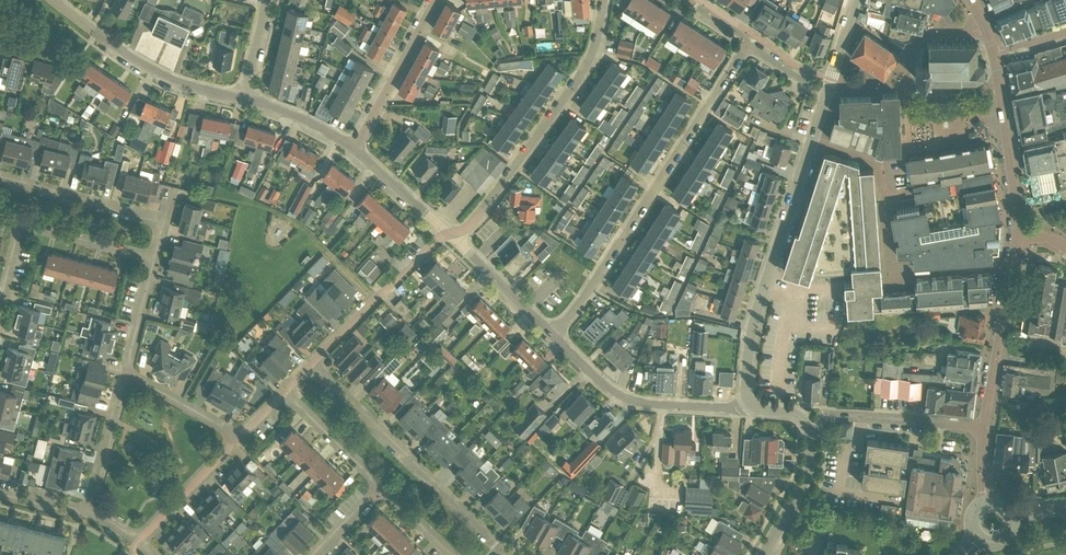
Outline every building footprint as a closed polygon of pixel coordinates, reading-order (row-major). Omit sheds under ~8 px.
[(111,7),(126,16),(135,0),(115,0),(111,7)] [(495,4),(495,0),(481,0),(481,5),(482,12),(483,21),(489,20),(487,4),(495,4)] [(538,2),(539,2),(540,9),(548,8),(550,8),(553,7),(553,1),(553,0),(537,0),(538,2)] [(574,15),(574,21),(576,21),(577,23),(589,22),(589,14),(590,13),(588,0),(571,0),(573,15),(574,15)] [(644,0),(621,0),(619,5),(624,7),(623,8),(634,16),(644,0)] [(630,23),(641,30),(646,23),(658,4),(652,0),(644,0),(634,16),(630,23)] [(745,0),(753,5),(756,0),(729,0),(728,3),(739,10),(745,0)] [(753,20),(763,27),(775,9),(778,4),(771,0),(758,0),(755,5),(760,9),(754,19),(753,20)] [(839,0),(826,0),(824,4),(835,9),(839,0)] [(921,6),(894,0),(865,0),(864,3),(871,5),(868,15),(885,20),(882,31),(888,34),(892,37),(904,40),(908,40),(912,38),(914,35),(915,29),(921,31),(926,10),(921,8),(921,6)] [(921,6),(944,11),(945,13),(946,13),(946,12),(956,1),(955,0),(894,0),(921,6)] [(988,0),(988,1),(990,6),(991,6),(993,11),(996,12),(1015,4),(1015,3),(1022,0),(988,0)] [(996,21),(1004,41),(1017,36),(1023,33),(1023,34),(1035,30),(1035,28),(1041,26),(1042,27),(1054,23),(1054,21),(1059,19),(1061,23),(1065,21),(1065,0),(1045,0),(1033,4),(1035,7),(996,21)] [(167,38),(179,13),(172,9),(161,8),(145,1),(139,16),(154,23),(151,31),(167,38)] [(382,11),(387,14),(400,21),(406,9),(393,2),(390,8),(383,4),(383,5),(377,2),(374,8),(382,11)] [(350,25),(356,13),(340,4),(333,16),(350,25)] [(440,16),(453,23),(460,11),(447,4),(440,16)] [(658,4),(646,23),(657,30),(669,11),(658,4)] [(179,13),(167,38),(182,45),(190,27),(189,26),(191,21),(199,25),(204,14),(185,5),(182,14),(179,13)] [(379,16),(382,11),(374,8),(372,12),(379,16)] [(307,12),(306,13),(288,9),(285,22),(305,27),(305,26),(307,18),(313,20),(315,14),(307,12)] [(785,15),(784,15),(775,9),(763,27),(774,33),(775,31),(785,15)] [(564,41),(563,32),(561,10),(554,11),(556,32),(557,42),(564,41)] [(785,37),(796,19),(786,13),(784,15),(785,15),(775,31),(785,37)] [(393,33),(400,21),(387,14),(380,26),(393,33)] [(447,35),(453,23),(440,16),(433,28),(447,35)] [(679,44),(692,25),(680,18),(668,37),(679,44)] [(342,38),(349,29),(337,19),(330,28),(342,38)] [(795,44),(807,26),(796,19),(785,37),(795,44)] [(468,31),(471,26),(463,21),(460,27),(468,31)] [(312,27),(305,26),(305,27),(285,22),(282,36),(302,40),(302,39),(304,32),(318,35),(319,30),(311,28),(312,27)] [(525,35),(533,34),(532,24),(524,25),(525,35)] [(827,35),(830,27),(822,24),(819,32),(815,31),(809,47),(822,53),(829,36),(827,35)] [(691,51),(703,32),(692,25),(679,44),(691,51)] [(387,45),(393,33),(380,26),(377,31),(371,28),(370,30),(364,26),(361,31),(368,35),(374,38),(387,45)] [(468,31),(460,27),(458,32),(465,36),(468,31)] [(216,55),(214,64),(221,66),(222,67),(226,68),(227,67),(228,67),(230,58),(231,59),(233,49),(234,42),(236,32),(227,31),(221,29),(219,39),(218,46),(216,46),(215,55),(216,55)] [(387,45),(374,38),(368,35),(361,31),(359,36),(365,40),(371,44),(367,50),(380,57),(387,45)] [(702,58),(714,39),(703,32),(691,51),(702,58)] [(867,66),(882,43),(865,32),(850,55),(867,66)] [(346,56),(352,48),(343,40),(337,35),(331,43),(346,56)] [(308,40),(302,39),(302,40),(282,36),(279,49),(299,53),(299,52),(301,45),(307,46),(308,40)] [(714,39),(702,58),(713,66),(725,47),(714,39)] [(959,43),(953,43),(953,40),(952,40),(952,39),(946,39),(946,40),(945,40),(945,43),(939,42),(939,40),(937,40),(937,43),(929,43),(928,41),(927,42),(929,44),(919,44),(915,50),(915,62),(915,78),(929,78),(929,79),(928,81),(929,82),(931,80),(938,80),(938,83),(940,83),(940,80),(946,80),(946,83),(947,83),(947,80),(953,80),(953,83),(954,84),(954,80),(959,80),(958,84),(961,83),(961,79),(967,79),(967,83),(969,83),(969,79),(975,79),(976,83),(978,83),(977,79),(984,75),(987,77),(987,75),(984,73),(984,65),(987,64),(986,62),(983,63),(977,61),(976,44),(978,43),(977,41),(976,43),(968,43),(968,40),(967,41),(967,43),(961,43),(961,40),(959,41),(959,43)] [(620,40),(618,47),(631,50),(633,43),(620,40)] [(419,54),(432,61),(439,49),(426,42),(419,54)] [(882,43),(867,66),(884,77),(899,55),(882,43)] [(1056,58),(1055,55),(1062,53),(1060,45),(1035,53),(1036,57),(1008,62),(1013,95),(1044,85),(1044,86),(1055,83),(1057,89),(1065,86),(1065,56),(1056,58)] [(631,50),(618,47),(616,54),(629,57),(631,50)] [(305,54),(299,52),(299,53),(279,49),(276,62),(296,67),(296,65),(298,58),(304,60),(305,54)] [(426,73),(432,61),(419,54),(412,66),(426,73)] [(638,58),(644,62),(647,58),(640,54),(638,58)] [(26,73),(20,72),(23,57),(14,55),(13,58),(4,56),(0,71),(0,75),(8,77),(6,85),(16,88),(17,82),(23,84),(26,73)] [(649,55),(647,58),(644,62),(655,70),(660,62),(649,55)] [(534,69),(532,59),(519,60),(499,62),(499,63),(496,69),(499,71),(520,68),(534,69)] [(53,93),(57,87),(63,77),(54,75),(56,66),(34,60),(30,78),(44,81),(42,90),(53,93)] [(88,81),(97,68),(86,60),(77,73),(88,81)] [(447,70),(450,65),(442,60),(439,65),(447,70)] [(349,73),(367,82),(373,70),(355,61),(351,68),(345,65),(342,71),(348,74),(349,73)] [(302,67),(296,65),(296,67),(276,62),(273,75),(293,80),(293,78),(295,71),(301,73),(302,67)] [(541,73),(555,83),(563,72),(549,62),(541,73)] [(618,83),(620,81),(627,72),(613,62),(605,73),(618,83)] [(447,70),(439,65),(436,71),(444,75),(447,70)] [(761,88),(765,83),(763,82),(768,74),(756,65),(747,79),(744,77),(738,85),(753,96),(750,101),(756,105),(765,91),(761,88)] [(419,85),(426,73),(412,66),(406,78),(419,85)] [(99,88),(108,75),(97,68),(88,81),(99,88)] [(495,85),(500,76),(493,72),(488,80),(495,85)] [(360,94),(367,82),(349,73),(348,74),(345,80),(339,77),(336,83),(342,86),(342,85),(360,94)] [(547,94),(555,83),(541,73),(533,84),(547,94)] [(610,95),(618,83),(605,73),(597,85),(610,95)] [(681,76),(677,73),(672,80),(677,83),(681,76)] [(111,96),(120,83),(108,75),(99,88),(111,96)] [(299,80),(293,78),(293,80),(273,75),(269,89),(289,93),(291,85),(298,86),(299,80)] [(655,95),(656,94),(661,86),(660,86),(664,80),(658,76),(648,91),(655,95)] [(413,97),(419,85),(406,78),(399,90),(413,97)] [(488,80),(483,89),(488,92),(490,93),(493,88),(498,89),(499,86),(495,85),(488,80)] [(688,80),(683,88),(687,90),(692,83),(688,80)] [(74,91),(79,94),(84,87),(79,83),(74,91)] [(120,83),(111,96),(122,104),(131,91),(120,83)] [(309,100),(312,86),(304,84),(301,98),(309,100)] [(434,94),(437,89),(429,84),(426,89),(434,94)] [(538,105),(547,94),(533,84),(525,95),(538,105)] [(638,97),(644,89),(637,84),(632,93),(638,97)] [(354,106),(360,94),(342,85),(342,86),(338,92),(332,89),(329,95),(335,98),(336,97),(354,106)] [(602,106),(610,95),(597,85),(588,96),(602,106)] [(79,94),(84,98),(89,90),(84,87),(79,94)] [(1063,129),(1065,128),(1065,89),(1055,91),(1055,87),(1039,90),(1039,91),(1013,96),(1019,128),(1020,128),(1023,140),(1047,135),(1063,129)] [(434,94),(426,89),(423,95),(431,99),(434,94)] [(778,120),(787,106),(792,98),(784,92),(783,90),(768,93),(765,91),(756,105),(763,109),(759,114),(768,120),(771,115),(778,120)] [(649,103),(655,95),(648,91),(643,98),(649,103)] [(669,104),(683,113),(690,101),(676,92),(669,103),(669,104)] [(483,106),(488,97),(481,93),(476,102),(483,106)] [(638,97),(632,93),(626,101),(633,105),(638,97)] [(15,109),(18,96),(9,94),(6,107),(15,109)] [(899,150),(897,94),(882,94),(882,96),(840,97),(841,112),(847,112),(844,122),(834,119),(828,137),(838,141),(849,144),(851,140),(856,142),(854,146),(864,149),(874,152),(883,155),(884,153),(899,152),(899,150)] [(530,116),(538,105),(525,95),(517,106),(530,116)] [(594,117),(602,106),(588,96),(580,107),(594,117)] [(347,118),(354,106),(336,97),(335,98),(332,105),(322,100),(316,111),(332,119),(336,112),(347,118)] [(106,102),(102,99),(97,106),(102,110),(106,102)] [(147,117),(138,137),(143,139),(149,142),(152,135),(147,132),(159,105),(146,100),(140,114),(147,117)] [(661,116),(675,125),(683,113),(669,104),(669,103),(663,100),(660,105),(665,109),(661,116)] [(106,113),(111,105),(106,102),(102,110),(106,113)] [(483,106),(476,102),(471,110),(478,114),(483,106)] [(59,103),(56,112),(65,114),(67,107),(59,103)] [(639,117),(645,109),(639,104),(633,113),(639,117)] [(159,105),(147,132),(152,135),(153,132),(160,135),(161,131),(170,135),(176,120),(175,119),(169,117),(172,111),(159,105)] [(522,127),(530,116),(517,106),(509,117),(522,127)] [(623,120),(628,112),(622,107),(616,115),(623,120)] [(738,127),(743,118),(727,108),(721,117),(738,127)] [(639,117),(633,113),(627,121),(634,126),(639,117)] [(455,133),(457,116),(444,115),(442,131),(455,133)] [(617,128),(623,120),(616,115),(611,123),(604,118),(598,127),(611,136),(616,127),(617,128)] [(212,148),(213,139),(214,134),(217,118),(204,116),(202,125),(194,123),(191,141),(199,142),(200,138),(208,139),(206,147),(203,146),(201,155),(208,157),(212,148)] [(668,136),(675,125),(661,116),(654,127),(668,136)] [(514,138),(522,127),(509,117),(500,128),(514,138)] [(228,137),(231,121),(217,118),(214,134),(228,137)] [(564,129),(578,139),(586,128),(572,118),(564,129)] [(116,137),(120,130),(122,127),(115,123),(109,133),(116,137)] [(711,135),(725,144),(732,132),(718,123),(711,135)] [(244,140),(257,144),(262,129),(249,125),(246,132),(238,130),(234,144),(242,146),(244,140)] [(409,126),(405,131),(404,131),(389,149),(401,159),(416,141),(420,137),(425,142),(431,134),(419,125),(414,131),(409,126)] [(514,138),(500,128),(496,125),(494,129),(498,132),(492,139),(490,138),(487,143),(497,151),(501,146),(506,149),(514,138)] [(753,137),(757,138),(760,129),(760,128),(753,126),(750,134),(753,137)] [(624,140),(630,132),(623,127),(617,136),(624,140)] [(661,148),(668,136),(654,127),(646,139),(661,148)] [(1063,129),(1064,137),(1055,139),(1054,140),(1045,142),(1026,145),(1023,149),(1027,169),(1030,171),(1033,171),(1036,170),(1041,193),(1058,190),(1065,188),(1065,128),(1063,129)] [(276,133),(262,129),(257,144),(255,151),(252,160),(248,170),(256,173),(265,146),(271,148),(276,133)] [(570,150),(578,139),(564,129),(556,140),(570,150)] [(776,142),(777,138),(766,134),(767,132),(760,129),(757,138),(755,142),(763,145),(763,143),(773,146),(769,157),(784,162),(789,146),(776,142)] [(470,140),(470,130),(462,130),(462,140),(470,140)] [(20,142),(13,140),(14,134),(2,131),(0,139),(0,144),(5,145),(2,158),(15,161),(20,142)] [(600,154),(610,138),(603,134),(598,141),(599,141),(593,149),(600,154)] [(717,155),(725,144),(711,135),(703,146),(717,155)] [(37,152),(41,136),(40,140),(28,137),(26,143),(20,142),(15,161),(27,164),(31,152),(37,153),(37,152)] [(58,150),(60,141),(41,136),(37,152),(43,154),(40,168),(53,171),(58,150)] [(134,136),(129,145),(143,151),(147,142),(134,136)] [(624,140),(617,136),(611,144),(618,148),(624,140)] [(169,163),(175,142),(166,139),(163,149),(159,148),(155,159),(169,163)] [(653,159),(661,148),(646,139),(639,150),(653,159)] [(562,161),(570,150),(556,140),(548,151),(562,161)] [(58,150),(53,171),(65,174),(69,160),(75,162),(79,148),(71,146),(72,144),(60,141),(58,150)] [(298,162),(306,147),(294,141),(287,153),(282,150),(277,158),(289,165),(292,159),(298,162)] [(743,154),(747,145),(740,141),(736,151),(743,154)] [(447,156),(448,147),(426,146),(425,155),(441,156),(447,156)] [(449,176),(437,190),(449,200),(460,186),(458,184),(464,177),(466,179),(481,191),(506,161),(490,150),(489,151),(483,146),(476,154),(460,173),(457,171),(451,178),(449,176)] [(710,166),(717,155),(703,146),(696,158),(710,166)] [(961,172),(982,169),(988,168),(987,163),(991,162),(988,146),(984,147),(984,146),(940,154),(910,158),(905,159),(907,175),(912,175),(912,179),(940,176),(940,180),(961,176),(961,172)] [(298,162),(304,165),(300,171),(312,177),(317,168),(311,166),(318,154),(306,147),(298,162)] [(255,151),(249,149),(247,158),(252,160),(255,151)] [(600,154),(593,149),(587,158),(594,162),(600,154)] [(646,171),(653,159),(639,150),(631,162),(646,171)] [(554,173),(562,161),(548,151),(540,162),(554,173)] [(743,154),(736,151),(731,160),(739,163),(743,154)] [(853,279),(853,281),(844,281),(845,291),(846,291),(848,312),(873,311),(873,310),(986,302),(990,287),(989,287),(993,273),(992,273),(967,274),(967,276),(961,276),(961,275),(914,278),(915,292),(910,293),(910,292),(880,294),(881,295),(872,295),(872,289),(882,289),(881,276),(873,168),(859,169),(858,163),(847,160),(848,160),(840,157),(824,152),(819,169),(820,169),(817,178),(815,178),(815,179),(814,180),(813,182),(798,227),(798,229),(797,231),(797,233),(795,232),(782,273),(809,282),(813,271),(816,272),(818,273),(822,273),(825,273),(828,273),(852,271),(853,279)] [(92,185),(98,164),(91,163),(93,156),(81,153),(78,165),(84,167),(80,182),(92,185)] [(432,156),(429,158),(425,155),(413,169),(425,180),(438,166),(433,162),(436,159),(432,156)] [(607,169),(612,161),(604,156),(592,172),(599,177),(605,168),(607,169)] [(702,178),(710,166),(696,158),(688,169),(702,178)] [(746,180),(747,180),(749,175),(746,174),(750,167),(759,169),(761,163),(747,158),(745,165),(741,171),(740,171),(738,176),(746,180)] [(98,164),(92,185),(104,188),(105,186),(107,178),(114,180),(115,175),(118,162),(106,159),(104,166),(98,164)] [(135,196),(140,176),(127,173),(130,161),(124,159),(119,177),(125,178),(122,192),(135,196)] [(559,176),(554,173),(540,162),(531,174),(545,184),(550,177),(555,181),(559,176)] [(241,179),(246,167),(237,163),(232,176),(230,181),(238,184),(240,179),(241,179)] [(334,185),(344,172),(333,164),(323,176),(334,185)] [(584,177),(590,168),(583,164),(577,172),(584,177)] [(731,179),(735,170),(728,167),(724,176),(731,179)] [(177,185),(181,170),(173,168),(169,182),(177,185)] [(695,190),(702,178),(688,169),(681,181),(695,190)] [(154,171),(152,180),(140,176),(135,196),(147,199),(154,200),(157,187),(158,182),(161,173),(154,171)] [(247,171),(244,179),(252,181),(254,173),(247,171)] [(757,183),(775,189),(779,176),(766,172),(761,171),(757,183)] [(924,210),(920,210),(919,205),(897,209),(898,214),(891,216),(895,234),(899,233),(900,241),(896,242),(897,255),(912,254),(913,266),(993,260),(992,252),(998,252),(1000,223),(994,224),(993,216),(998,215),(995,198),(996,197),(993,184),(990,171),(914,185),(916,199),(922,198),(923,202),(924,210)] [(344,172),(334,185),(330,191),(325,187),(320,195),(328,202),(334,195),(339,189),(345,193),(355,181),(344,172)] [(584,177),(577,172),(572,180),(578,185),(584,177)] [(599,177),(592,172),(587,180),(594,184),(599,177)] [(615,187),(629,196),(637,184),(623,175),(615,187)] [(731,179),(724,176),(720,185),(727,188),(731,179)] [(744,185),(747,180),(746,180),(738,176),(736,181),(744,185)] [(297,214),(312,186),(303,181),(289,209),(297,214)] [(688,201),(695,190),(681,181),(674,192),(688,201)] [(571,196),(576,188),(570,183),(564,192),(571,196)] [(775,189),(757,183),(757,184),(754,183),(752,189),(759,191),(758,197),(771,201),(775,189)] [(215,186),(209,184),(207,193),(213,194),(215,186)] [(245,194),(248,188),(241,185),(238,191),(245,194)] [(263,200),(269,189),(262,185),(256,196),(263,200)] [(584,199),(589,191),(583,186),(577,195),(584,199)] [(622,208),(629,196),(615,187),(608,199),(622,208)] [(518,218),(523,218),(523,221),(528,222),(528,219),(534,219),(536,204),(539,204),(540,197),(520,195),(520,189),(511,188),(510,202),(519,203),(518,218)] [(718,208),(724,195),(717,191),(710,204),(718,208)] [(368,192),(358,204),(364,209),(359,214),(360,215),(364,218),(368,213),(379,201),(368,192)] [(275,205),(278,198),(271,194),(267,201),(275,205)] [(584,199),(577,195),(572,203),(578,207),(584,199)] [(741,206),(743,202),(729,195),(727,200),(735,204),(741,206)] [(213,210),(216,201),(201,197),(199,206),(186,202),(183,215),(199,219),(202,207),(213,210)] [(767,214),(771,201),(758,197),(755,204),(749,202),(747,209),(753,210),(754,210),(767,214)] [(614,219),(622,208),(608,199),(600,210),(614,219)] [(733,209),(735,204),(727,200),(722,210),(731,214),(733,209)] [(379,222),(389,210),(379,201),(368,213),(379,222)] [(666,203),(659,215),(673,224),(679,228),(683,222),(677,218),(680,212),(666,203)] [(712,220),(718,208),(710,204),(708,209),(705,208),(701,215),(712,220)] [(309,225),(314,216),(317,211),(317,210),(309,206),(301,221),(309,225)] [(500,219),(505,212),(499,207),(494,214),(500,219)] [(329,226),(338,214),(331,208),(321,220),(329,226)] [(567,209),(561,218),(568,222),(574,213),(568,209),(567,209)] [(389,231),(399,219),(389,210),(379,222),(389,231)] [(607,231),(614,219),(600,210),(593,222),(607,231)] [(763,227),(767,214),(754,210),(753,210),(750,223),(763,227)] [(339,227),(346,218),(340,214),(333,222),(339,227)] [(208,222),(199,219),(183,215),(180,227),(192,231),(191,237),(203,240),(208,222)] [(353,222),(358,225),(364,218),(360,215),(353,222)] [(669,231),(673,224),(659,215),(651,227),(665,236),(669,231)] [(368,222),(364,218),(358,225),(362,229),(368,222)] [(568,222),(561,218),(556,226),(563,230),(568,222)] [(701,243),(710,225),(698,218),(694,225),(693,227),(694,228),(698,230),(694,239),(701,243)] [(384,237),(378,243),(382,247),(388,241),(389,242),(394,235),(399,240),(410,228),(399,219),(389,231),(384,237)] [(599,242),(607,231),(593,222),(585,233),(599,242)] [(663,240),(665,236),(651,227),(644,238),(658,247),(663,240)] [(539,235),(544,239),(549,244),(544,248),(549,253),(560,242),(543,231),(539,235)] [(378,243),(384,237),(379,233),(374,239),(378,243)] [(592,254),(599,242),(585,233),(578,245),(592,254)] [(717,242),(718,242),(720,237),(711,233),(709,238),(717,242)] [(509,265),(532,242),(529,238),(521,246),(515,241),(517,239),(511,234),(502,243),(507,249),(499,256),(509,265)] [(755,254),(759,242),(745,237),(741,250),(755,254)] [(220,238),(218,246),(226,248),(228,240),(220,238)] [(657,249),(658,247),(644,238),(636,250),(650,259),(657,249)] [(715,247),(718,242),(717,242),(709,238),(706,243),(715,247)] [(694,239),(690,248),(697,251),(701,243),(694,239)] [(192,263),(195,253),(200,254),(203,245),(186,241),(185,247),(175,245),(172,257),(192,263)] [(532,242),(509,265),(517,274),(533,259),(528,253),(536,245),(532,242)] [(737,262),(751,267),(755,254),(741,250),(733,247),(731,254),(739,256),(737,262)] [(645,267),(650,259),(636,250),(629,261),(643,271),(645,267)] [(56,273),(61,255),(52,252),(52,254),(49,253),(44,270),(56,273)] [(324,255),(323,254),(319,259),(325,264),(329,260),(324,255)] [(690,267),(694,258),(687,254),(682,263),(690,267)] [(67,276),(72,258),(61,255),(56,273),(67,276)] [(190,272),(192,263),(172,257),(169,270),(178,273),(177,279),(193,283),(195,274),(190,272)] [(706,266),(715,269),(716,266),(709,264),(709,266),(707,265),(708,261),(700,257),(697,262),(706,266)] [(79,279),(84,261),(72,258),(67,276),(79,279)] [(373,280),(383,269),(370,258),(358,271),(363,276),(365,273),(373,280)] [(432,285),(446,270),(436,260),(422,275),(429,281),(424,286),(428,291),(433,286),(432,285)] [(90,283),(95,264),(84,261),(79,279),(90,283)] [(639,276),(643,271),(629,261),(621,273),(635,282),(639,276)] [(714,270),(715,269),(706,266),(697,262),(695,267),(704,271),(706,267),(714,270)] [(747,279),(751,267),(737,262),(735,269),(728,267),(726,272),(733,275),(747,279)] [(682,263),(678,273),(685,276),(690,267),(682,263)] [(102,286),(107,267),(95,264),(90,283),(102,286)] [(1053,281),(1056,268),(1053,268),(1053,267),(1038,264),(1038,265),(1035,265),(1029,300),(1026,299),(1020,329),(1061,336),(1060,340),(1062,343),(1065,344),(1065,284),(1053,281)] [(107,267),(102,286),(113,289),(118,271),(115,270),(115,269),(107,267)] [(351,294),(356,290),(334,269),(325,278),(331,284),(327,289),(344,306),(354,297),(351,294)] [(442,294),(456,280),(446,270),(432,285),(433,286),(438,291),(434,296),(438,300),(443,295),(442,294)] [(747,279),(733,275),(726,272),(724,279),(731,281),(729,287),(743,292),(747,279)] [(615,286),(613,289),(620,293),(622,290),(628,294),(632,297),(640,285),(635,282),(621,273),(614,285),(615,286)] [(678,292),(682,283),(675,279),(671,288),(678,292)] [(442,307),(445,310),(452,304),(466,289),(456,280),(442,294),(443,295),(448,301),(442,307)] [(695,291),(695,290),(697,285),(688,281),(686,286),(695,291)] [(164,287),(161,300),(182,305),(184,298),(189,299),(189,301),(199,304),(202,290),(180,284),(178,290),(164,287)] [(739,305),(743,292),(729,287),(725,300),(739,305)] [(291,288),(286,294),(290,298),(296,292),(291,288)] [(344,306),(327,289),(322,294),(316,288),(307,297),(328,318),(333,313),(335,315),(344,306)] [(678,292),(671,288),(666,297),(674,301),(678,292)] [(55,302),(57,296),(44,293),(42,298),(55,302)] [(395,293),(388,298),(392,304),(400,298),(395,293)] [(690,308),(692,300),(681,297),(675,308),(676,315),(690,315),(690,308)] [(725,300),(715,297),(713,302),(716,303),(713,311),(720,313),(721,312),(735,317),(739,305),(725,300)] [(481,321),(493,309),(481,298),(472,307),(467,303),(461,310),(465,314),(470,310),(481,321)] [(404,316),(407,312),(411,309),(401,299),(394,305),(404,316)] [(179,318),(182,305),(161,300),(158,312),(179,318)] [(669,312),(672,304),(662,300),(659,307),(669,312)] [(298,322),(314,337),(323,328),(312,317),(317,313),(305,301),(296,310),(303,317),(298,322)] [(37,323),(40,311),(50,313),(52,307),(35,302),(33,309),(19,305),(16,318),(37,323)] [(77,311),(79,305),(66,302),(65,307),(77,311)] [(655,315),(657,306),(644,302),(641,311),(655,315)] [(101,314),(102,308),(90,305),(88,311),(101,314)] [(610,308),(600,318),(598,316),(584,330),(594,340),(608,326),(607,325),(612,320),(618,327),(624,321),(610,308)] [(448,315),(442,309),(432,319),(438,325),(448,315)] [(493,332),(504,320),(493,309),(481,321),(493,332)] [(926,317),(941,317),(941,309),(926,309),(926,317)] [(387,329),(398,318),(390,311),(380,322),(387,329)] [(275,317),(269,312),(263,318),(269,323),(275,317)] [(958,329),(960,330),(958,335),(962,336),(964,336),(983,340),(984,330),(982,330),(985,316),(975,314),(975,318),(960,315),(958,329)] [(650,330),(654,320),(654,319),(647,316),(644,322),(651,325),(650,330)] [(81,334),(93,338),(115,343),(118,331),(113,329),(115,323),(92,317),(89,327),(83,326),(81,334)] [(37,323),(16,318),(13,330),(27,334),(25,340),(39,344),(42,332),(41,331),(36,329),(37,323)] [(194,329),(196,322),(182,318),(180,326),(194,329)] [(305,347),(314,337),(298,322),(294,318),(286,327),(285,328),(284,326),(279,331),(289,341),(294,336),(300,343),(305,347)] [(710,326),(710,319),(697,318),(697,326),(710,326)] [(196,322),(194,329),(194,330),(207,333),(209,322),(197,319),(196,322)] [(423,319),(419,323),(424,328),(428,324),(423,319)] [(504,320),(493,332),(498,338),(492,344),(498,350),(508,340),(503,334),(510,326),(504,320)] [(613,341),(605,351),(622,367),(633,355),(625,347),(629,343),(633,346),(641,337),(637,333),(642,326),(644,322),(639,320),(637,324),(634,330),(625,339),(624,338),(623,337),(619,342),(616,339),(623,332),(618,327),(608,337),(613,341)] [(654,320),(650,330),(655,330),(655,336),(666,336),(667,323),(656,322),(654,320)] [(362,323),(356,328),(362,334),(367,328),(362,323)] [(433,347),(444,336),(449,331),(441,323),(425,340),(433,347)] [(480,327),(475,323),(469,329),(471,331),(474,334),(480,327)] [(411,328),(405,335),(403,336),(409,341),(417,333),(411,328)] [(707,353),(708,330),(693,329),(692,352),(707,353)] [(178,330),(173,338),(181,343),(187,334),(178,330)] [(844,337),(847,341),(852,341),(854,337),(852,332),(847,333),(844,337)] [(250,333),(236,345),(247,357),(261,344),(250,333)] [(268,354),(283,369),(292,359),(281,349),(286,344),(276,334),(267,343),(273,349),(268,354)] [(348,371),(363,355),(357,350),(364,344),(354,334),(344,345),(349,350),(338,361),(348,371)] [(111,355),(115,343),(93,338),(90,350),(83,348),(82,355),(95,358),(97,352),(111,355)] [(423,353),(429,347),(420,338),(414,344),(423,353)] [(519,357),(530,345),(523,339),(516,346),(510,341),(499,352),(505,357),(512,351),(519,357)] [(164,374),(175,355),(168,351),(171,345),(161,340),(154,352),(160,355),(152,368),(164,374)] [(5,360),(31,367),(36,348),(23,344),(22,351),(8,347),(5,360)] [(436,350),(451,364),(452,365),(458,358),(443,344),(436,350)] [(530,345),(519,357),(531,369),(527,374),(531,378),(538,372),(533,367),(543,358),(530,345)] [(283,369),(268,354),(262,348),(249,363),(259,372),(263,368),(274,378),(283,369)] [(644,380),(653,380),(653,387),(664,387),(666,365),(666,357),(666,351),(654,350),(653,364),(645,364),(644,380)] [(710,358),(718,357),(718,350),(710,350),(710,358)] [(833,367),(833,363),(834,350),(824,350),(823,366),(833,367)] [(947,365),(978,370),(980,353),(957,350),(958,350),(955,350),(955,354),(948,353),(947,365)] [(935,364),(936,353),(905,351),(905,362),(935,364)] [(188,371),(195,359),(185,353),(182,359),(175,355),(164,374),(175,381),(183,368),(188,371)] [(465,353),(461,358),(475,373),(480,368),(465,353)] [(363,355),(348,371),(358,380),(369,369),(374,374),(384,363),(375,354),(368,361),(363,355)] [(394,357),(383,368),(387,373),(389,374),(391,372),(401,362),(395,356),(394,357)] [(76,378),(104,385),(107,372),(95,368),(96,361),(84,358),(82,365),(80,365),(76,378)] [(666,365),(664,387),(676,388),(677,365),(678,365),(678,358),(668,358),(667,365),(666,365)] [(26,386),(31,367),(5,360),(2,373),(15,376),(14,383),(26,386)] [(229,386),(218,405),(230,411),(237,398),(245,402),(253,388),(242,382),(250,367),(243,361),(235,376),(234,376),(229,386)] [(695,367),(695,372),(694,372),(693,389),(711,390),(712,373),(705,373),(706,361),(695,361),(695,367)] [(902,378),(904,372),(903,371),(903,362),(893,362),(883,361),(882,377),(884,377),(902,378)] [(1045,368),(1007,363),(1003,390),(1026,393),(1027,390),(1047,393),(1049,381),(1063,383),(1065,367),(1045,364),(1045,368)] [(54,373),(56,365),(50,364),(48,371),(54,373)] [(819,397),(820,379),(819,379),(820,365),(805,364),(803,396),(819,397)] [(975,391),(978,370),(947,365),(946,371),(945,377),(947,377),(946,382),(945,387),(964,389),(975,391)] [(568,383),(552,366),(542,375),(541,373),(534,380),(529,386),(533,390),(538,384),(552,398),(568,383)] [(226,371),(224,375),(213,369),(206,381),(214,385),(207,398),(218,405),(229,386),(234,376),(226,371)] [(945,377),(946,371),(937,371),(937,374),(904,372),(902,378),(884,377),(882,377),(874,377),(873,392),(881,392),(881,395),(921,398),(922,381),(921,381),(922,379),(937,380),(937,381),(946,382),(947,377),(945,377)] [(283,386),(287,381),(282,375),(277,380),(283,386)] [(379,401),(393,386),(384,377),(369,392),(379,401)] [(104,385),(76,378),(73,392),(71,398),(93,404),(95,398),(98,399),(102,385),(104,386),(104,385)] [(520,393),(528,385),(522,379),(514,388),(511,392),(516,397),(519,393),(520,393)] [(403,404),(413,393),(414,393),(405,384),(398,391),(393,386),(379,401),(388,410),(399,399),(403,404)] [(20,409),(25,388),(12,385),(10,393),(0,390),(0,404),(20,409)] [(975,391),(964,389),(945,387),(945,388),(928,386),(926,403),(923,403),(923,408),(925,408),(925,411),(971,417),(975,391)] [(407,428),(423,411),(418,406),(422,402),(413,393),(403,404),(408,409),(399,418),(402,421),(401,423),(407,428)] [(484,394),(483,396),(483,399),(486,401),(489,400),(490,399),(491,398),(491,395),(489,394),(488,393),(485,393),(484,394)] [(582,393),(567,408),(566,407),(559,414),(565,419),(571,412),(580,421),(595,405),(582,393)] [(73,408),(75,401),(58,397),(57,402),(59,403),(58,404),(73,408)] [(494,398),(489,403),(497,410),(501,405),(494,398)] [(451,401),(446,406),(451,411),(456,405),(451,401)] [(1027,411),(1035,412),(1036,402),(1028,402),(1027,411)] [(534,429),(545,417),(547,415),(534,403),(521,417),(517,422),(512,427),(514,429),(517,431),(522,437),(527,433),(526,431),(531,426),(534,429)] [(20,409),(0,404),(0,417),(4,418),(1,427),(14,430),(20,409)] [(149,416),(160,428),(169,420),(158,408),(149,416)] [(93,428),(96,415),(75,410),(72,422),(93,428)] [(432,430),(441,421),(433,412),(429,416),(423,411),(407,428),(413,434),(414,433),(417,436),(427,426),(432,430)] [(594,436),(599,431),(601,433),(615,419),(607,411),(600,418),(598,416),(585,428),(594,436)] [(551,428),(560,419),(553,412),(544,422),(551,428)] [(93,428),(72,422),(72,423),(65,421),(62,433),(51,431),(49,440),(64,444),(66,435),(89,441),(93,428)] [(435,456),(452,439),(456,435),(441,421),(432,430),(437,436),(427,446),(430,449),(429,450),(435,456)] [(301,428),(307,434),(313,428),(308,422),(301,428)] [(623,461),(645,440),(628,422),(606,443),(623,461)] [(850,436),(851,424),(842,423),(841,435),(850,436)] [(32,426),(31,433),(38,434),(40,427),(32,426)] [(288,451),(302,437),(295,431),(294,431),(292,429),(280,442),(288,451)] [(691,442),(692,430),(683,429),(683,432),(675,431),(674,443),(663,442),(662,462),(663,462),(663,463),(664,465),(666,467),(669,467),(672,466),(673,463),(673,462),(686,463),(687,450),(695,451),(695,443),(691,442)] [(4,445),(12,447),(15,434),(0,430),(0,432),(0,452),(2,453),(4,445)] [(497,449),(503,443),(490,430),(484,436),(497,449)] [(721,449),(720,460),(728,460),(729,448),(730,448),(731,434),(723,434),(723,432),(713,431),(712,447),(714,447),(714,449),(721,449)] [(764,458),(765,436),(759,435),(756,432),(753,435),(752,435),(751,449),(743,448),(742,463),(758,464),(758,457),(764,458)] [(1044,465),(1046,473),(1044,473),(1044,474),(1039,475),(1041,484),(1046,483),(1047,485),(1047,484),(1048,490),(1065,486),(1065,457),(1065,452),(1043,456),(1041,456),(1040,445),(1041,445),(1041,432),(1035,432),(1035,441),(1035,445),(1035,462),(1035,463),(1044,463),(1044,465)] [(765,436),(764,458),(769,458),(769,465),(768,473),(780,474),(780,465),(783,465),(783,458),(783,451),(777,450),(778,437),(777,437),(774,433),(771,436),(765,436)] [(1035,445),(1035,441),(1025,441),(1025,436),(1013,435),(1013,434),(998,433),(994,467),(1008,469),(1009,469),(1027,471),(1027,470),(1034,471),(1035,465),(1035,463),(1035,462),(1035,445)] [(297,459),(310,445),(302,437),(288,451),(297,459)] [(37,445),(45,448),(46,441),(39,439),(37,445)] [(457,444),(452,439),(435,456),(441,462),(442,460),(445,464),(455,453),(460,458),(470,449),(461,440),(457,444)] [(940,458),(907,453),(908,445),(868,439),(865,456),(869,456),(868,468),(863,467),(861,484),(904,490),(905,481),(910,482),(907,502),(906,511),(952,518),(953,509),(955,509),(957,493),(959,493),(960,485),(958,484),(960,470),(959,470),(961,461),(958,456),(952,456),(948,459),(940,458)] [(51,466),(81,473),(84,461),(76,459),(79,450),(72,448),(56,444),(53,459),(51,466)] [(587,462),(598,451),(591,444),(580,456),(587,462)] [(305,467),(319,453),(310,445),(297,459),(305,467)] [(479,445),(475,449),(485,460),(490,455),(479,445)] [(463,483),(480,466),(484,462),(470,449),(460,458),(465,463),(455,473),(458,476),(457,478),(463,483)] [(2,453),(0,452),(0,476),(8,478),(12,464),(2,462),(4,454),(2,453)] [(314,475),(327,461),(319,453),(305,467),(314,475)] [(597,454),(589,463),(595,468),(602,459),(597,454)] [(509,456),(501,464),(505,468),(513,460),(509,456)] [(546,460),(542,465),(550,474),(555,469),(546,460)] [(257,466),(252,471),(241,461),(233,470),(247,484),(253,478),(258,484),(266,476),(257,466)] [(322,484),(336,470),(327,461),(314,475),(322,484)] [(264,466),(269,471),(273,467),(268,462),(264,466)] [(81,473),(51,466),(46,485),(61,489),(63,482),(78,486),(81,473)] [(480,466),(463,483),(469,489),(470,488),(473,491),(484,481),(489,486),(500,474),(491,466),(485,471),(480,466)] [(721,478),(739,479),(739,474),(739,467),(722,466),(721,478)] [(277,471),(273,467),(269,471),(273,476),(277,471)] [(242,489),(247,484),(233,470),(224,479),(235,489),(230,494),(240,503),(248,495),(242,489)] [(336,470),(322,484),(331,492),(344,479),(341,477),(342,476),(336,470)] [(739,490),(745,493),(746,494),(747,498),(752,497),(749,503),(743,499),(738,507),(744,510),(743,512),(751,517),(756,516),(761,508),(760,507),(762,503),(763,504),(767,499),(771,498),(770,493),(769,492),(774,485),(774,483),(761,482),(761,475),(748,475),(739,474),(739,479),(739,480),(743,483),(742,484),(739,490)] [(569,479),(562,476),(560,480),(567,484),(569,479)] [(494,513),(508,499),(503,494),(510,486),(500,477),(488,489),(494,495),(484,504),(486,505),(485,508),(488,511),(491,510),(494,513)] [(610,478),(601,495),(621,506),(630,490),(624,487),(625,485),(610,478)] [(279,485),(284,489),(288,485),(283,481),(279,485)] [(292,490),(288,485),(284,489),(288,494),(292,490)] [(580,486),(577,492),(583,495),(586,489),(580,486)] [(633,486),(628,496),(640,502),(645,492),(633,486)] [(695,514),(711,515),(711,516),(713,489),(686,487),(685,509),(687,509),(687,514),(695,514)] [(310,499),(314,493),(308,488),(303,494),(310,499)] [(227,494),(223,499),(213,489),(204,499),(218,513),(227,503),(233,509),(238,504),(227,494)] [(264,495),(270,501),(276,495),(270,489),(264,495)] [(298,499),(303,504),(307,500),(302,495),(298,499)] [(503,522),(512,513),(518,518),(530,506),(520,496),(512,504),(508,499),(494,513),(497,516),(496,519),(499,522),(502,521),(503,522)] [(224,518),(218,513),(204,499),(195,508),(196,510),(205,519),(201,523),(213,535),(213,534),(217,538),(221,534),(220,533),(217,530),(215,527),(218,524),(224,518)] [(607,511),(611,503),(604,499),(600,507),(607,511)] [(311,504),(307,500),(303,504),(307,508),(311,504)] [(536,539),(547,520),(543,517),(546,511),(534,504),(526,517),(532,521),(525,532),(526,533),(527,537),(531,536),(536,539)] [(879,514),(895,517),(897,507),(881,504),(879,514)] [(291,528),(305,541),(313,532),(303,522),(308,517),(296,506),(283,520),(291,528)] [(367,524),(376,533),(389,519),(383,512),(382,513),(379,511),(367,524)] [(559,537),(567,524),(555,517),(552,522),(547,520),(536,539),(541,542),(543,546),(547,545),(553,536),(557,535),(559,537)] [(175,528),(190,542),(198,533),(208,543),(213,537),(192,518),(188,522),(185,519),(175,528)] [(3,541),(9,520),(5,519),(4,521),(0,520),(0,540),(3,541)] [(384,541),(397,527),(389,519),(376,533),(384,541)] [(716,542),(735,553),(738,548),(743,546),(741,542),(742,542),(730,535),(734,527),(720,519),(719,519),(711,532),(719,537),(716,542)] [(9,520),(3,541),(10,542),(9,547),(14,548),(15,544),(20,525),(12,523),(12,521),(9,520)] [(582,535),(577,533),(579,530),(567,524),(559,537),(563,538),(564,542),(558,551),(559,552),(560,554),(563,554),(564,554),(571,554),(580,539),(582,535)] [(15,544),(14,548),(18,550),(20,545),(26,547),(32,526),(28,525),(27,527),(20,525),(15,544)] [(305,541),(291,528),(286,533),(278,525),(269,534),(270,536),(280,545),(285,541),(296,551),(305,541)] [(38,549),(43,531),(35,529),(35,527),(32,526),(26,547),(38,549)] [(406,535),(397,527),(384,541),(392,549),(406,535)] [(190,542),(175,528),(166,538),(176,547),(170,553),(172,554),(185,554),(181,551),(190,542)] [(592,554),(593,554),(600,543),(600,542),(602,538),(586,528),(582,535),(580,539),(571,554),(586,554),(587,552),(592,554)] [(49,552),(54,532),(51,531),(50,533),(43,531),(38,549),(49,552)] [(58,535),(58,533),(54,532),(49,552),(59,554),(61,554),(66,537),(58,535)] [(406,535),(392,549),(399,554),(404,554),(414,544),(412,542),(412,541),(406,535)] [(262,554),(280,554),(275,550),(280,545),(270,536),(256,550),(261,554),(262,554)] [(231,543),(226,538),(222,542),(227,547),(231,543)] [(607,554),(611,548),(606,545),(608,541),(602,538),(600,542),(600,543),(593,554),(608,554),(607,554)] [(860,548),(847,546),(847,544),(827,541),(826,547),(824,547),(823,554),(859,554),(860,548)] [(353,546),(357,551),(362,547),(357,542),(353,546)] [(714,546),(706,542),(702,548),(704,549),(701,554),(734,554),(735,553),(716,542),(714,546)] [(661,553),(663,554),(666,554),(670,549),(665,547),(661,553)]
